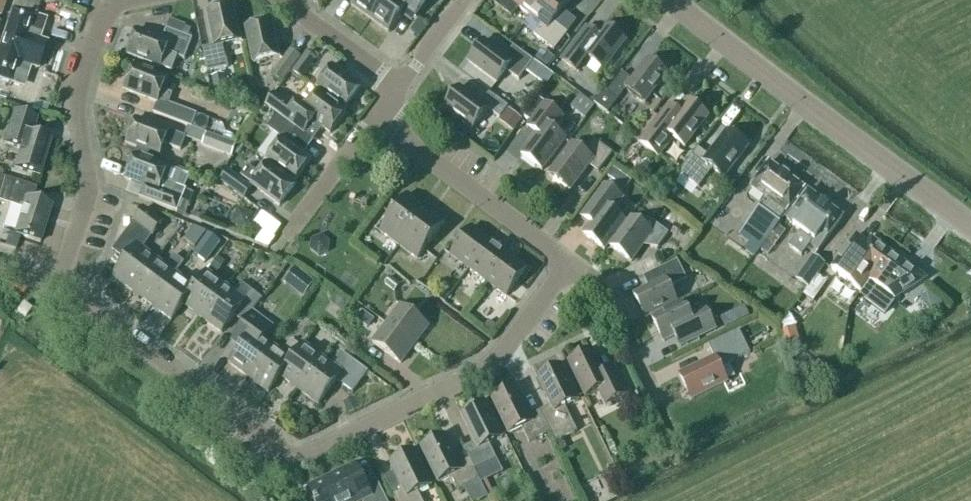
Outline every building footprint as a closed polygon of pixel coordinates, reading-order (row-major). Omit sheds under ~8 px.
[(370,20),(384,0),(355,0),(351,6),(370,20)] [(370,20),(389,33),(406,10),(416,17),(429,0),(384,0),(370,20)] [(519,8),(530,17),(544,0),(498,0),(494,5),(511,18),(519,8)] [(571,0),(544,0),(530,17),(542,26),(534,36),(554,51),(568,34),(554,23),(571,0)] [(228,68),(223,45),(240,41),(232,6),(207,12),(214,46),(203,49),(208,72),(228,68)] [(0,48),(0,80),(19,86),(26,66),(37,69),(46,43),(35,39),(42,16),(34,14),(33,17),(12,10),(0,48)] [(137,31),(127,55),(161,68),(172,72),(177,57),(185,60),(193,39),(182,35),(186,27),(170,21),(167,30),(166,29),(162,40),(137,31)] [(246,28),(253,63),(279,57),(271,22),(246,28)] [(596,37),(586,29),(562,61),(576,72),(587,58),(604,71),(626,42),(604,26),(596,37)] [(484,41),(468,62),(497,84),(506,72),(519,81),(526,72),(533,63),(513,48),(507,58),(484,41)] [(535,58),(546,67),(553,58),(541,49),(535,58)] [(273,75),(282,82),(300,58),(291,51),(273,75)] [(292,72),(302,79),(317,60),(307,53),(292,72)] [(622,73),(607,93),(604,91),(594,104),(607,114),(617,101),(626,90),(645,105),(668,74),(649,59),(632,81),(622,73)] [(134,66),(124,91),(156,103),(158,103),(154,113),(190,127),(192,128),(205,133),(210,120),(197,115),(195,115),(168,105),(172,95),(171,95),(162,92),(167,79),(134,66)] [(333,66),(317,88),(345,109),(361,88),(333,66)] [(227,90),(224,75),(210,77),(214,93),(227,90)] [(481,104),(459,88),(444,109),(473,131),(488,110),(500,119),(508,108),(489,93),(481,104)] [(275,95),(266,107),(277,115),(296,129),(299,131),(307,121),(308,122),(313,122),(313,121),(330,134),(346,113),(317,91),(308,104),(299,98),(291,108),(275,95)] [(651,114),(633,137),(640,143),(639,144),(658,158),(673,140),(684,148),(709,117),(688,101),(678,113),(669,106),(659,118),(658,119),(651,114)] [(545,103),(526,128),(536,135),(521,155),(542,171),(566,139),(554,131),(564,118),(545,103)] [(508,110),(499,122),(513,132),(522,120),(508,110)] [(287,142),(296,129),(277,115),(267,128),(272,132),(257,153),(295,182),(311,160),(287,142)] [(36,123),(13,116),(4,145),(20,150),(14,169),(40,177),(51,141),(32,135),(36,123)] [(165,145),(180,151),(185,138),(136,120),(127,144),(160,157),(165,145)] [(713,170),(724,179),(748,147),(728,131),(708,157),(698,149),(679,175),(698,189),(713,170)] [(202,146),(232,157),(236,145),(207,134),(202,146)] [(589,166),(599,173),(613,154),(594,140),(584,152),(573,144),(549,176),(570,192),(589,166)] [(135,156),(126,180),(130,182),(144,187),(139,198),(145,200),(177,213),(184,215),(193,194),(186,191),(184,190),(176,187),(182,173),(168,168),(135,156)] [(751,188),(766,199),(755,215),(739,236),(750,244),(745,252),(754,259),(767,241),(785,217),(784,217),(804,189),(769,163),(751,188)] [(247,167),(240,176),(280,206),(296,185),(267,164),(259,175),(247,167)] [(614,169),(608,177),(617,184),(623,176),(614,169)] [(228,171),(219,182),(244,201),(252,189),(228,171)] [(23,210),(15,235),(40,243),(52,206),(33,200),(36,189),(0,178),(0,203),(23,210)] [(591,224),(583,235),(604,250),(626,221),(613,212),(619,204),(610,198),(615,192),(605,185),(581,218),(591,224)] [(808,192),(787,221),(800,231),(789,247),(800,256),(809,244),(818,251),(843,218),(808,192)] [(380,232),(399,246),(421,216),(415,212),(420,205),(407,195),(380,232)] [(266,208),(257,218),(273,232),(281,222),(266,208)] [(113,278),(133,292),(157,260),(143,250),(162,223),(144,210),(112,252),(125,262),(113,278)] [(427,221),(421,216),(399,246),(418,260),(445,223),(432,214),(427,221)] [(631,263),(647,241),(657,247),(667,233),(648,219),(643,226),(631,218),(610,247),(631,263)] [(183,239),(194,247),(205,232),(193,227),(183,239)] [(450,256),(469,270),(490,241),(471,228),(450,256)] [(208,234),(193,253),(206,263),(221,243),(208,234)] [(856,236),(832,270),(863,293),(891,254),(871,239),(867,244),(856,236)] [(488,283),(509,255),(490,241),(469,270),(488,283)] [(861,294),(860,296),(865,300),(864,301),(885,316),(886,317),(895,304),(893,303),(896,301),(927,280),(891,254),(863,293),(861,294)] [(527,269),(509,255),(488,283),(506,297),(527,269)] [(173,256),(165,266),(157,260),(133,292),(152,307),(176,274),(175,274),(183,263),(173,256)] [(218,257),(210,268),(217,274),(225,262),(218,257)] [(796,279),(807,287),(824,265),(813,257),(796,279)] [(669,287),(686,279),(677,261),(652,273),(657,284),(634,296),(645,319),(677,304),(669,287)] [(226,287),(207,272),(195,288),(183,305),(184,305),(203,319),(226,287)] [(172,321),(184,305),(183,305),(195,288),(176,274),(152,307),(172,321)] [(817,276),(803,295),(813,302),(827,283),(817,276)] [(306,277),(295,292),(303,298),(314,283),(306,277)] [(241,284),(234,293),(226,287),(203,319),(222,333),(234,317),(244,324),(252,313),(262,299),(252,292),(241,284)] [(680,348),(716,330),(706,310),(691,317),(684,303),(652,319),(663,343),(675,337),(680,348)] [(18,312),(26,318),(32,310),(24,304),(18,312)] [(429,327),(400,306),(386,325),(415,346),(429,327)] [(258,335),(266,324),(252,313),(244,324),(232,340),(242,347),(229,364),(249,379),(273,347),(258,335)] [(489,321),(484,328),(490,333),(495,326),(489,321)] [(401,364),(415,346),(386,325),(372,343),(401,364)] [(778,332),(784,352),(800,347),(794,327),(778,332)] [(727,383),(720,369),(750,354),(739,331),(708,345),(714,358),(679,375),(691,400),(727,383)] [(292,361),(292,360),(301,348),(292,341),(282,353),(273,347),(249,379),(269,393),(281,377),(280,377),(292,361)] [(304,344),(301,348),(292,360),(292,361),(280,377),(281,377),(299,391),(323,359),(304,344)] [(627,396),(614,368),(603,373),(592,351),(568,362),(585,398),(598,392),(605,406),(627,396)] [(342,353),(332,365),(323,359),(299,391),(319,406),(337,381),(353,393),(368,373),(342,353)] [(537,377),(551,406),(541,411),(556,442),(555,443),(559,450),(566,447),(561,439),(577,431),(565,408),(578,402),(561,366),(537,377)] [(546,435),(551,445),(555,443),(556,442),(541,411),(530,417),(516,388),(492,399),(509,435),(522,429),(529,443),(546,435)] [(646,412),(639,397),(628,402),(635,417),(646,412)] [(353,398),(344,403),(349,415),(363,408),(359,398),(355,400),(353,398)] [(464,449),(469,459),(475,470),(496,460),(489,445),(502,439),(485,403),(461,414),(475,443),(464,449)] [(475,470),(469,459),(458,465),(445,436),(421,447),(438,483),(451,477),(458,492),(464,489),(470,500),(480,500),(487,498),(479,481),(480,481),(475,470)] [(418,493),(431,487),(414,451),(390,462),(404,491),(393,496),(396,500),(422,500),(418,493)] [(375,476),(364,482),(356,465),(310,488),(316,500),(387,500),(375,476)]
